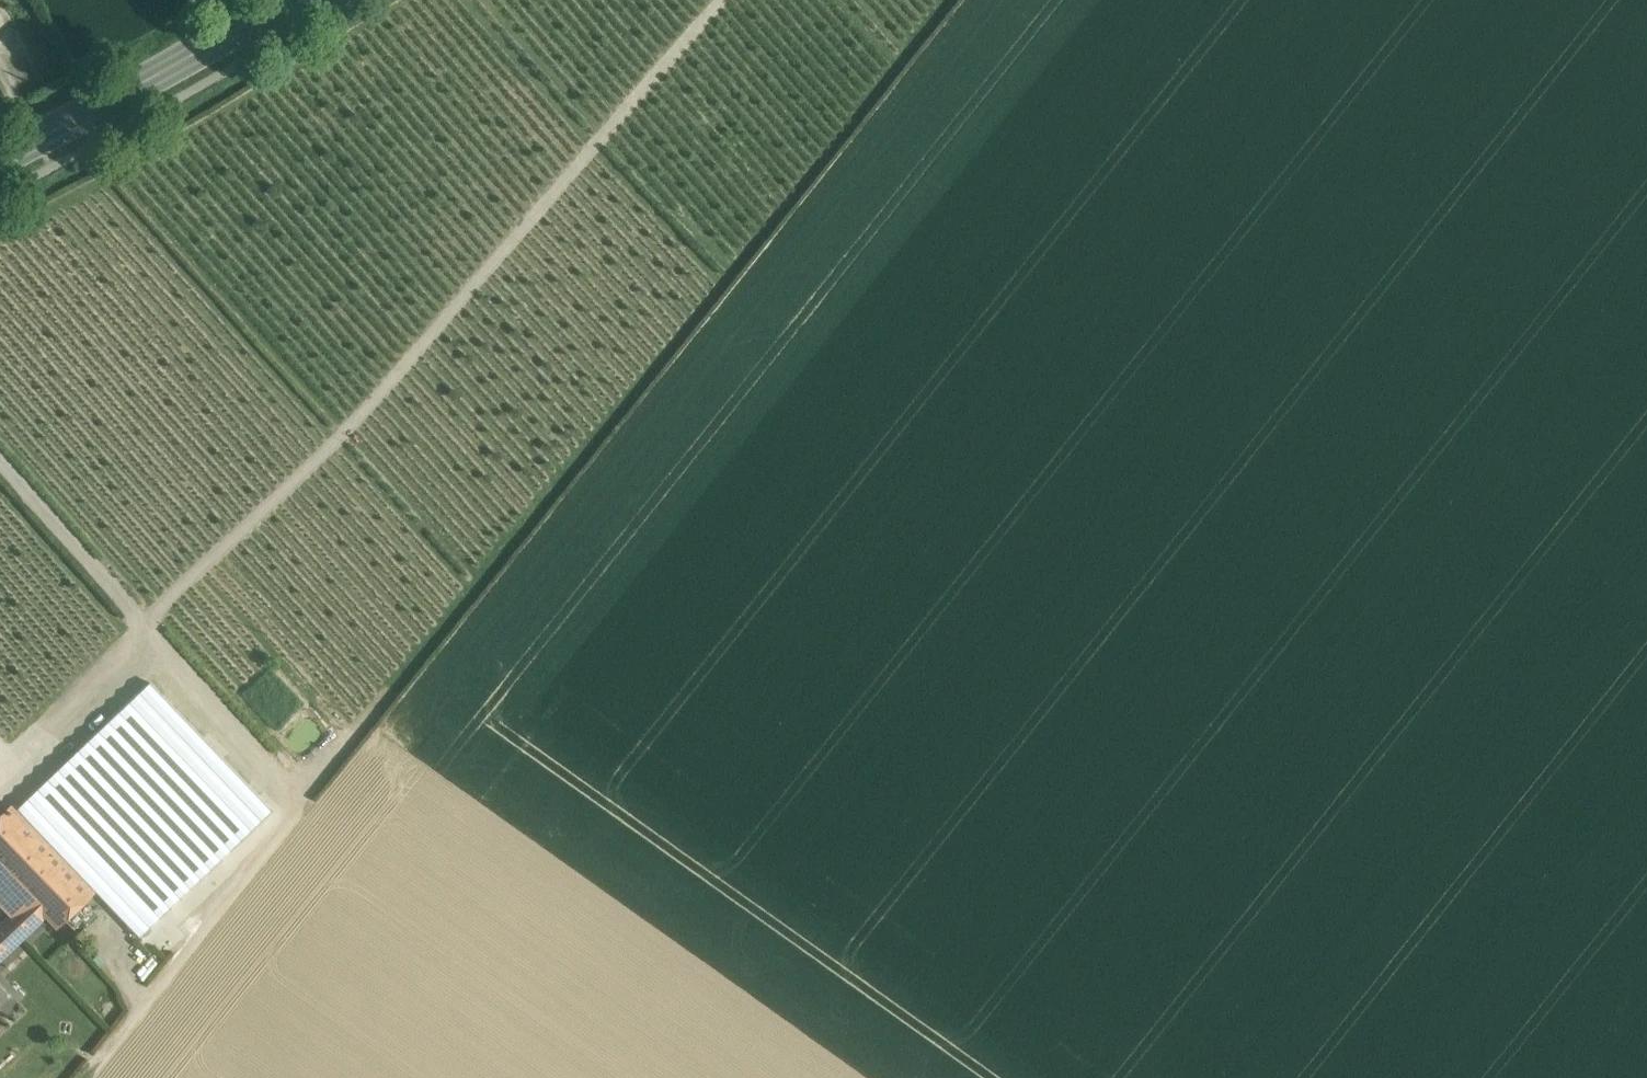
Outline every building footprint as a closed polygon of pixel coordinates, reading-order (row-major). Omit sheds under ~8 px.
[(16,810),(89,886),(193,789),(119,711),(16,810)] [(46,917),(56,928),(94,892),(89,886),(16,810),(11,805),(0,815),(0,869),(27,898),(46,917)] [(0,869),(0,900),(12,912),(27,898),(0,869)] [(27,898),(12,912),(0,924),(0,961),(46,917),(27,898)]
